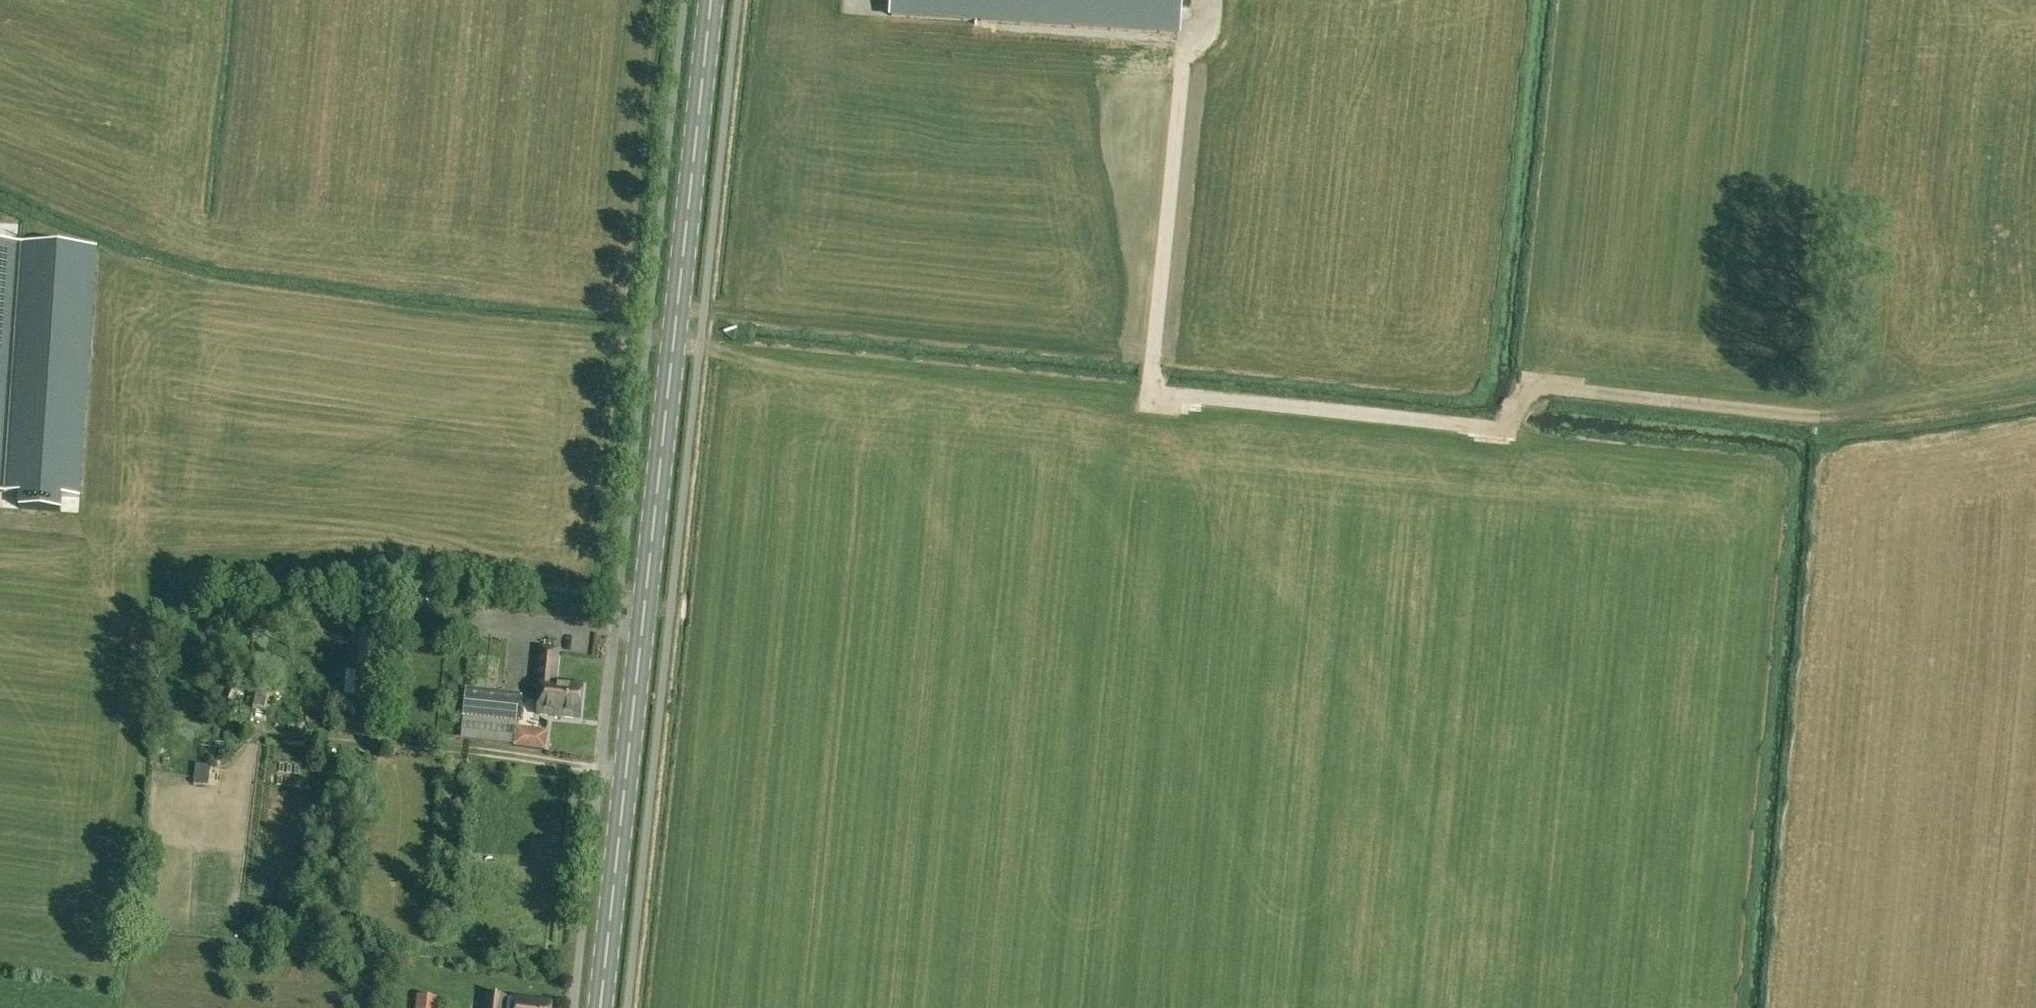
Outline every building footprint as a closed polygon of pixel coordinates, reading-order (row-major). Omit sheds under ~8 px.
[(1181,0),(891,0),(890,12),(1179,30),(1181,0)] [(79,498),(96,256),(88,249),(0,243),(0,492),(20,494),(19,509),(61,511),(62,497),(79,498)] [(542,686),(539,714),(579,719),(583,686),(555,682),(558,650),(541,648),(537,685),(542,686)] [(466,688),(463,718),(517,724),(520,694),(496,692),(466,688)] [(264,711),(269,692),(257,689),(253,708),(264,711)] [(437,998),(425,997),(418,996),(416,1007),(435,1007),(437,998)] [(486,1007),(551,1007),(552,1003),(516,998),(515,1000),(487,997),(486,1007)]
